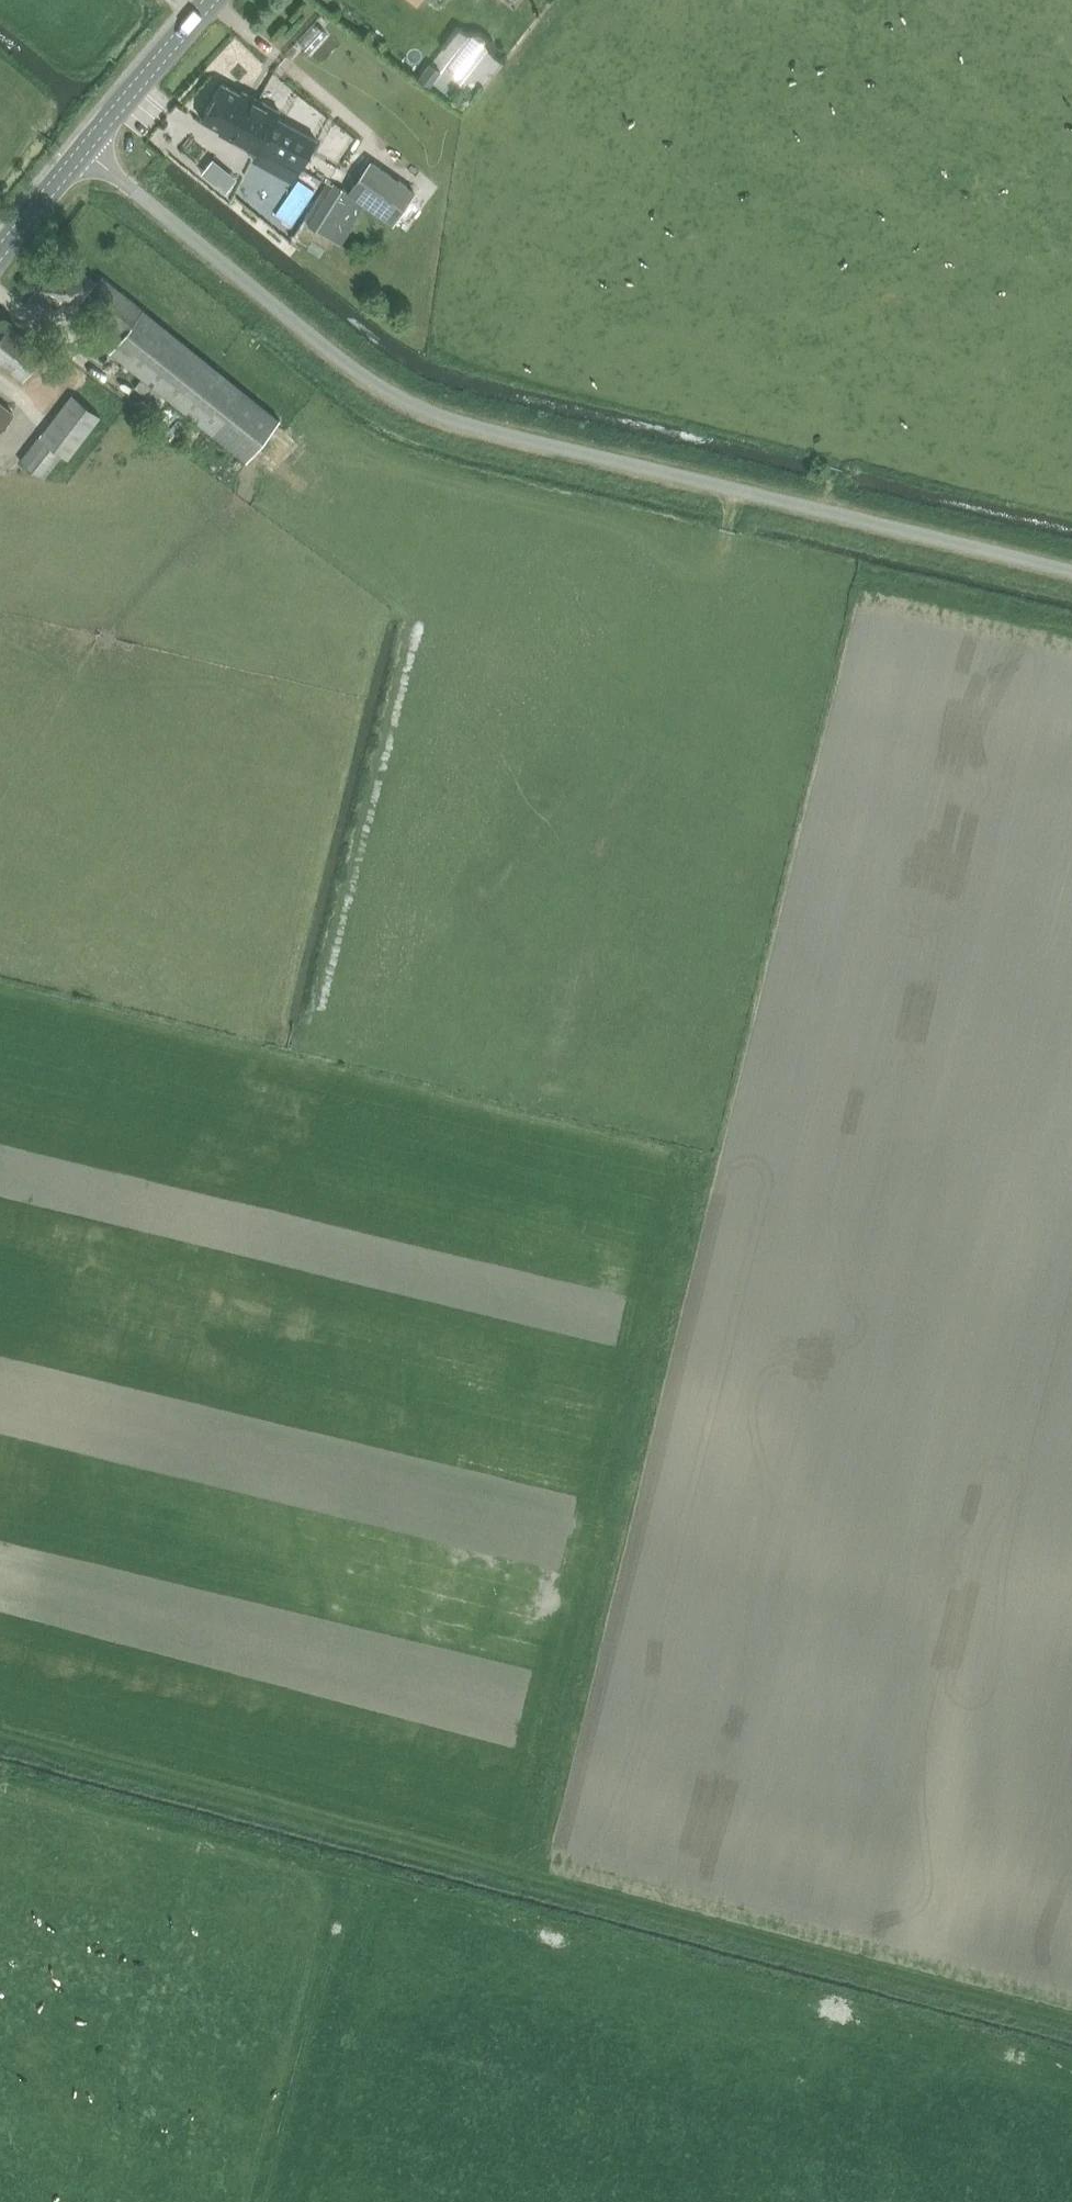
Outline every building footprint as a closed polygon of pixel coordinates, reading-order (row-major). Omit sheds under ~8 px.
[(469,67),(492,38),(481,29),(458,58),(469,67)] [(441,72),(430,63),(419,78),(430,87),(441,72)] [(221,83),(200,119),(220,130),(218,133),(254,154),(279,112),(242,91),(240,94),(221,83)] [(276,117),(260,147),(300,168),(316,139),(276,117)] [(337,181),(308,226),(341,246),(366,205),(393,224),(415,191),(371,160),(350,189),(337,181)] [(79,302),(121,336),(110,350),(246,460),(279,419),(143,308),(103,276),(97,283),(63,255),(27,299),(50,318),(58,308),(68,316),(79,302)] [(23,379),(45,352),(9,325),(0,337),(0,361),(23,379)] [(134,387),(159,406),(165,398),(141,378),(134,387)] [(39,436),(68,459),(101,416),(72,394),(39,436)] [(11,414),(0,405),(0,428),(11,414)] [(60,456),(38,438),(18,462),(40,480),(60,456)]
